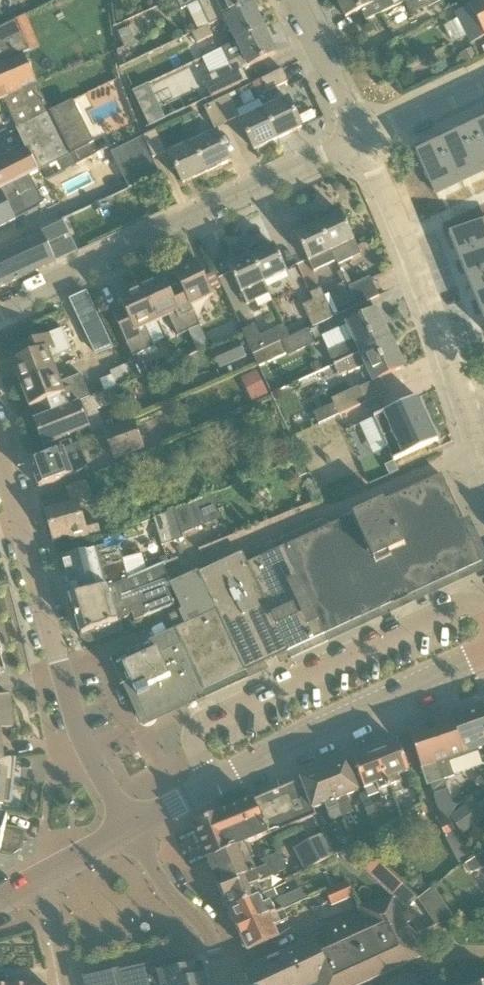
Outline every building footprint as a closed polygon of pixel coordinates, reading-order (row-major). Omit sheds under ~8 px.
[(29,51),(86,25),(83,16),(94,11),(89,0),(62,0),(0,30),(0,100),(4,99),(4,98),(37,84),(38,85),(25,53),(29,51)] [(252,5),(250,0),(178,0),(182,9),(199,0),(199,1),(204,11),(220,4),(226,18),(252,5)] [(346,18),(361,11),(367,22),(395,7),(392,0),(380,0),(374,3),(372,0),(337,0),(346,18)] [(428,5),(429,8),(442,2),(441,0),(412,0),(408,2),(413,13),(428,5)] [(467,36),(471,44),(483,38),(483,0),(456,14),(459,20),(467,36)] [(238,42),(264,30),(252,5),(226,18),(238,41),(238,42)] [(459,20),(445,26),(450,36),(459,40),(467,36),(459,20)] [(198,44),(214,35),(209,25),(193,34),(198,44)] [(130,28),(119,33),(126,48),(137,43),(130,28)] [(231,67),(203,80),(212,98),(241,84),(235,73),(250,66),(250,67),(276,54),(264,30),(238,42),(238,41),(223,49),(230,64),(229,64),(231,67)] [(473,48),(459,55),(463,65),(478,59),(473,48)] [(283,70),(262,80),(268,93),(289,82),(283,70)] [(135,91),(152,125),(168,117),(151,82),(135,91)] [(50,112),(38,85),(37,84),(4,98),(4,99),(17,130),(50,112)] [(217,101),(228,123),(240,117),(230,95),(217,101)] [(243,118),(265,109),(261,100),(239,109),(243,118)] [(266,111),(279,139),(302,128),(289,100),(266,111)] [(71,156),(91,146),(94,144),(74,101),(50,112),(17,130),(28,151),(0,166),(0,194),(26,180),(57,163),(71,156)] [(215,129),(228,123),(217,101),(205,107),(215,129)] [(255,150),(279,139),(266,111),(242,122),(255,150)] [(467,130),(483,166),(483,121),(467,130)] [(441,142),(460,181),(483,169),(483,166),(467,130),(441,142)] [(167,152),(157,131),(144,137),(154,158),(167,152)] [(194,145),(207,173),(231,161),(218,133),(194,145)] [(144,137),(112,152),(129,189),(161,173),(154,158),(144,137)] [(441,142),(416,154),(435,193),(460,181),(441,142)] [(183,184),(207,173),(194,145),(170,156),(183,184)] [(91,146),(71,156),(76,166),(96,155),(91,146)] [(71,156),(57,163),(62,172),(76,166),(71,156)] [(26,180),(0,194),(0,228),(16,220),(40,207),(26,180)] [(339,265),(343,263),(361,254),(342,214),(320,225),(332,251),(337,262),(338,261),(339,265)] [(55,259),(78,248),(68,220),(0,252),(0,289),(57,263),(55,259)] [(449,235),(460,261),(483,252),(483,221),(449,235)] [(337,262),(332,251),(320,225),(297,236),(309,262),(314,272),(337,262)] [(252,256),(264,283),(287,272),(275,246),(252,256)] [(460,261),(471,287),(483,282),(483,252),(460,261)] [(270,295),(264,283),(252,256),(229,267),(242,294),(243,293),(248,305),(270,295)] [(190,307),(192,306),(213,296),(198,262),(175,273),(178,280),(190,307)] [(347,274),(343,276),(346,281),(346,282),(347,283),(349,288),(353,286),(347,274)] [(190,307),(178,280),(178,281),(168,286),(164,278),(142,288),(158,322),(169,317),(179,337),(201,326),(192,306),(190,307)] [(353,286),(349,288),(355,301),(356,301),(359,306),(362,305),(380,297),(371,278),(353,286)] [(471,287),(481,313),(483,312),(483,282),(471,287)] [(347,283),(343,284),(337,287),(341,298),(334,302),(330,295),(326,297),(322,289),(311,293),(314,300),(313,301),(323,323),(336,316),(336,315),(339,314),(337,310),(355,301),(349,288),(347,283)] [(146,327),(158,322),(142,288),(119,299),(123,306),(113,311),(112,311),(134,358),(156,347),(146,327)] [(314,327),(323,323),(313,301),(304,305),(314,327)] [(335,366),(391,339),(378,311),(348,325),(357,345),(346,350),(345,348),(330,355),(335,366)] [(244,333),(254,356),(266,350),(265,350),(256,328),(244,333)] [(22,385),(56,371),(52,359),(72,351),(64,329),(16,348),(16,349),(17,349),(21,359),(13,362),(22,385)] [(308,330),(283,342),(289,354),(290,356),(315,345),(308,330)] [(205,336),(195,341),(199,351),(210,346),(205,336)] [(374,382),(404,368),(391,339),(335,366),(340,376),(349,372),(349,374),(366,366),(374,382)] [(254,356),(259,367),(289,354),(283,341),(265,350),(266,350),(254,356)] [(129,364),(111,372),(116,385),(134,377),(129,364)] [(241,378),(253,403),(270,395),(258,370),(241,378)] [(91,398),(82,375),(61,383),(56,371),(22,385),(31,408),(39,405),(43,415),(43,417),(91,398)] [(335,404),(340,416),(367,403),(360,389),(359,387),(333,399),(335,404)] [(91,398),(43,417),(34,420),(35,421),(45,446),(90,428),(102,423),(97,412),(114,405),(109,393),(91,399),(91,398)] [(375,418),(394,462),(433,444),(439,442),(419,399),(419,398),(375,418)] [(104,432),(108,443),(114,459),(144,448),(134,420),(104,432)] [(82,453),(79,444),(64,450),(32,464),(40,488),(88,470),(84,459),(82,453)] [(483,563),(463,521),(442,475),(389,500),(430,587),(483,563)] [(68,488),(73,505),(47,513),(55,539),(71,535),(73,540),(100,531),(97,520),(84,524),(78,505),(92,501),(86,483),(68,488)] [(183,535),(222,518),(212,495),(173,511),(174,512),(183,535)] [(377,612),(430,587),(389,500),(336,524),(377,612)] [(162,546),(175,542),(185,539),(183,535),(174,512),(167,515),(154,519),(162,546)] [(324,636),(377,612),(336,524),(284,548),(323,634),(324,636)] [(119,584),(128,581),(120,548),(106,552),(105,547),(63,558),(74,597),(108,588),(119,584)] [(284,548),(248,565),(288,653),(290,652),(288,648),(302,641),(301,638),(308,635),(311,641),(313,640),(313,639),(323,634),(284,548)] [(248,565),(243,553),(200,574),(217,611),(216,611),(244,673),(288,653),(248,565)] [(180,612),(186,625),(185,625),(176,629),(176,630),(175,630),(203,692),(204,692),(204,691),(244,673),(216,611),(217,611),(200,574),(199,572),(171,584),(183,610),(180,612)] [(167,585),(134,597),(128,581),(119,584),(108,588),(74,597),(72,597),(72,598),(71,598),(82,635),(83,638),(84,640),(87,642),(89,643),(92,642),(125,630),(121,621),(128,618),(132,613),(136,621),(145,618),(145,617),(175,606),(167,585)] [(176,629),(185,625),(179,612),(170,617),(176,629)] [(175,630),(112,659),(124,687),(131,683),(145,712),(143,713),(141,716),(141,718),(142,721),(143,723),(145,724),(148,725),(150,724),(152,723),(154,720),(154,718),(154,715),(203,692),(175,630)] [(3,759),(0,728),(12,727),(10,694),(0,696),(0,760),(3,760),(3,759)] [(453,718),(464,753),(483,746),(483,708),(453,718)] [(428,786),(443,781),(437,762),(449,758),(464,753),(453,718),(410,732),(428,786)] [(398,776),(410,771),(398,742),(376,751),(393,795),(404,790),(398,776)] [(382,799),(393,795),(376,751),(354,760),(365,789),(377,785),(382,799)] [(4,805),(4,802),(10,802),(12,780),(10,780),(11,774),(13,774),(15,758),(3,759),(3,760),(0,760),(0,805),(4,805)] [(453,770),(449,758),(437,762),(443,781),(455,776),(453,770)] [(359,791),(348,762),(325,771),(343,816),(354,812),(348,796),(359,791)] [(331,821),(343,816),(325,771),(302,780),(313,809),(314,809),(325,805),(331,821)] [(317,816),(314,809),(313,809),(302,780),(252,802),(220,816),(219,815),(195,826),(209,860),(244,846),(245,846),(317,816)] [(449,817),(456,806),(453,804),(445,780),(443,781),(431,785),(443,820),(449,817)] [(362,805),(367,816),(376,813),(372,802),(362,805)] [(0,815),(0,853),(11,854),(11,853),(19,847),(20,847),(24,832),(6,828),(8,816),(0,815)] [(443,820),(438,823),(445,836),(456,831),(449,817),(443,820)] [(309,869),(336,855),(326,835),(298,848),(309,869)] [(253,865),(245,846),(244,846),(209,860),(220,887),(274,864),(271,857),(253,865)] [(483,866),(483,852),(466,865),(470,872),(483,866)] [(229,909),(230,911),(272,891),(272,890),(267,881),(280,875),(279,873),(287,870),(280,853),(271,857),(274,864),(220,887),(225,898),(223,902),(225,907),(229,909)] [(360,866),(393,896),(402,886),(370,855),(360,866)] [(333,906),(355,896),(348,882),(327,892),(333,906)] [(239,932),(284,911),(309,899),(304,888),(279,900),(274,889),(272,890),(272,891),(230,911),(231,913),(230,916),(232,920),(235,921),(239,932)] [(424,909),(442,899),(434,888),(418,899),(424,909)] [(245,972),(250,984),(315,984),(363,984),(422,958),(394,897),(358,908),(363,918),(315,940),(245,972)] [(249,952),(279,938),(274,927),(289,921),(284,911),(239,932),(243,940),(242,943),(244,948),(247,949),(249,952)] [(204,976),(193,966),(183,968),(181,958),(85,979),(86,984),(207,984),(204,976)]
